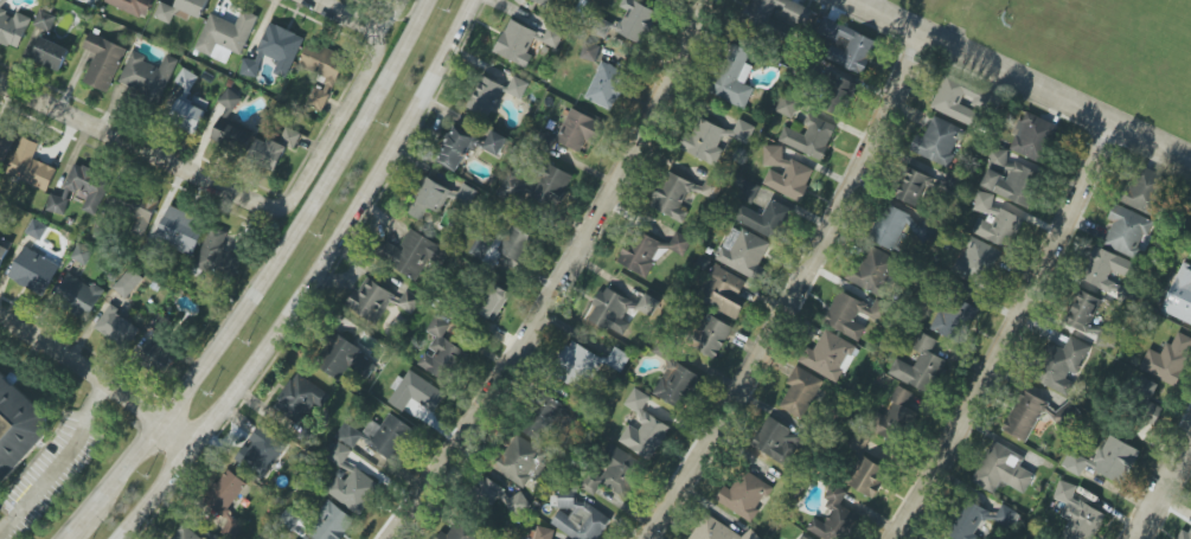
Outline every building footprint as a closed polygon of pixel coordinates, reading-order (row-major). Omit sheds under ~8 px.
[(16,12),(15,13),(6,10),(10,0),(0,0),(0,42),(19,49),(31,18),(16,12)] [(143,19),(151,0),(106,0),(105,2),(143,19)] [(154,17),(170,24),(174,15),(187,20),(190,14),(201,19),(209,0),(179,0),(175,8),(161,2),(154,17)] [(633,0),(622,0),(619,6),(627,10),(618,26),(599,17),(592,31),(616,43),(620,34),(642,45),(658,12),(633,0)] [(744,15),(789,35),(794,23),(806,29),(814,11),(789,0),(751,0),(744,15)] [(34,26),(50,33),(57,17),(40,10),(34,26)] [(878,42),(824,15),(815,33),(834,42),(826,58),(861,75),(878,42)] [(538,32),(510,19),(494,52),(526,68),(532,56),(527,53),(538,32)] [(303,36),(268,23),(254,61),(245,58),(240,73),(255,79),(263,56),(277,61),(273,74),(288,79),(303,36)] [(557,49),(565,33),(549,25),(541,42),(557,49)] [(83,82),(107,93),(126,49),(90,32),(83,49),(96,54),(83,82)] [(60,72),(70,49),(41,37),(31,60),(60,72)] [(325,112),(346,56),(308,42),(299,67),(328,77),(323,90),(314,87),(308,105),(325,112)] [(601,47),(584,42),(579,58),(596,63),(601,47)] [(744,110),(754,88),(745,84),(753,67),(746,63),(751,52),(733,43),(710,93),(744,110)] [(119,82),(161,100),(178,59),(166,54),(159,68),(144,61),(146,56),(132,51),(119,82)] [(584,98),(611,111),(629,74),(602,61),(584,98)] [(817,107),(842,117),(856,81),(831,72),(817,107)] [(505,92),(521,100),(529,83),(514,75),(505,92)] [(930,108),(972,127),(979,112),(960,104),(964,95),(977,101),(981,91),(944,75),(930,108)] [(467,108),(488,118),(503,86),(483,76),(467,108)] [(218,102),(232,112),(242,98),(228,88),(218,102)] [(792,119),(800,101),(783,93),(775,112),(792,119)] [(193,102),(179,97),(170,123),(198,133),(209,102),(195,96),(193,102)] [(594,145),(604,123),(571,108),(555,141),(580,153),(585,140),(594,145)] [(819,159),(834,124),(808,113),(803,124),(808,126),(804,135),(784,126),(778,142),(819,159)] [(1010,152),(1045,162),(1056,123),(1022,113),(1010,152)] [(715,166),(723,149),(719,148),(726,130),(696,116),(681,150),(715,166)] [(947,168),(954,154),(953,153),(963,130),(933,116),(923,138),(916,135),(909,151),(947,168)] [(755,127),(739,119),(730,136),(747,144),(755,127)] [(252,131),(218,120),(211,141),(245,152),(252,131)] [(475,135),(452,125),(437,163),(460,172),(475,135)] [(294,150),(302,134),(287,127),(278,145),(259,136),(248,158),(276,171),(288,147),(294,150)] [(3,159),(14,134),(0,128),(0,157),(3,159)] [(498,157),(508,138),(493,130),(483,148),(498,157)] [(47,192),(57,169),(33,158),(39,144),(22,137),(6,174),(47,192)] [(762,184),(797,201),(801,201),(807,188),(808,184),(814,170),(792,160),(783,160),(783,146),(766,146),(763,151),(763,166),(780,166),(778,173),(769,169),(762,184)] [(980,188),(1029,206),(1042,172),(1006,159),(1009,152),(994,147),(989,162),(1009,170),(1007,177),(987,170),(980,188)] [(111,178),(74,163),(64,187),(76,192),(77,188),(89,192),(82,211),(96,216),(111,178)] [(558,209),(573,175),(548,164),(532,198),(558,209)] [(1164,177),(1139,165),(1122,202),(1147,214),(1164,177)] [(936,181),(910,167),(894,196),(920,210),(936,181)] [(529,181),(507,170),(497,193),(519,203),(529,181)] [(650,209),(680,220),(691,190),(717,200),(724,182),(707,176),(703,186),(665,171),(650,209)] [(440,213),(448,196),(470,206),(478,191),(463,183),(458,193),(426,177),(408,214),(422,220),(428,208),(440,213)] [(750,202),(759,187),(746,180),(738,195),(750,202)] [(973,237),(1013,246),(1020,214),(991,208),(994,195),(976,191),(971,211),(994,215),(992,222),(977,219),(973,237)] [(124,229),(145,237),(158,201),(136,194),(124,229)] [(68,199),(49,195),(45,211),(64,215),(68,199)] [(736,220),(775,241),(792,210),(771,198),(761,216),(744,206),(736,220)] [(870,240),(894,251),(911,215),(887,204),(870,240)] [(192,256),(207,222),(169,205),(154,238),(192,256)] [(1135,259),(1151,219),(1115,205),(1109,220),(1112,221),(1103,246),(1135,259)] [(26,233),(40,241),(48,227),(33,219),(26,233)] [(535,234),(514,222),(497,251),(518,263),(535,234)] [(771,241),(730,226),(716,263),(757,278),(771,241)] [(227,233),(210,227),(195,267),(214,274),(217,265),(232,270),(238,253),(222,247),(227,233)] [(438,244),(411,229),(399,249),(388,242),(378,259),(417,281),(438,244)] [(649,278),(664,247),(685,257),(693,240),(675,232),(668,246),(635,231),(627,249),(624,247),(616,263),(649,278)] [(982,287),(1000,251),(971,237),(953,274),(982,287)] [(71,259),(87,265),(93,251),(78,244),(71,259)] [(0,245),(0,269),(9,249),(0,245)] [(7,278),(44,297),(60,265),(23,246),(7,278)] [(897,257),(865,246),(852,285),(883,296),(897,257)] [(1082,280),(1111,294),(1116,283),(1108,280),(1112,271),(1128,278),(1135,264),(1097,246),(1082,280)] [(1181,262),(1161,312),(1190,324),(1190,266),(1181,262)] [(747,301),(738,296),(746,282),(714,264),(696,297),(737,319),(747,301)] [(126,300),(144,280),(131,268),(113,288),(126,300)] [(90,315),(105,291),(93,283),(90,286),(68,273),(56,294),(90,315)] [(395,295),(366,276),(346,306),(375,325),(395,295)] [(478,313),(494,320),(507,291),(492,283),(478,313)] [(601,287),(586,319),(623,336),(629,322),(626,321),(635,302),(601,287)] [(421,299),(406,290),(396,307),(411,316),(421,299)] [(859,340),(865,327),(854,322),(858,312),(883,324),(891,305),(875,298),(872,306),(838,290),(823,324),(859,340)] [(1101,300),(1080,290),(1064,323),(1102,340),(1107,331),(1090,323),(1101,300)] [(652,316),(659,299),(644,294),(638,310),(652,316)] [(959,344),(978,309),(949,294),(930,329),(959,344)] [(94,330),(128,348),(141,326),(107,307),(94,330)] [(442,338),(451,323),(436,315),(426,332),(435,337),(427,351),(425,350),(417,366),(442,379),(448,368),(457,374),(469,352),(442,338)] [(716,360),(732,327),(709,315),(692,348),(716,360)] [(141,354),(166,373),(179,356),(156,339),(167,325),(157,317),(144,333),(152,339),(141,354)] [(841,383),(858,346),(823,331),(815,351),(805,347),(797,364),(841,383)] [(930,394),(945,360),(931,353),(937,340),(920,332),(912,349),(920,352),(914,366),(894,358),(887,374),(930,394)] [(1177,332),(1171,345),(1165,342),(1160,354),(1148,348),(1139,369),(1176,386),(1190,353),(1190,338),(1177,332)] [(358,343),(331,335),(320,372),(344,379),(346,369),(370,377),(375,362),(354,356),(358,343)] [(1090,346),(1070,336),(1063,349),(1050,343),(1032,380),(1067,397),(1074,382),(1066,379),(1070,371),(1076,374),(1090,346)] [(614,347),(606,361),(571,341),(552,375),(581,392),(599,361),(620,373),(630,356),(614,347)] [(652,394),(683,410),(701,375),(670,359),(652,394)] [(802,420),(823,381),(796,366),(786,384),(790,386),(779,407),(802,420)] [(445,393),(409,369),(403,379),(398,376),(390,388),(394,391),(387,402),(403,412),(411,399),(433,413),(445,393)] [(4,482),(47,434),(41,429),(51,418),(0,372),(0,478),(4,482)] [(273,405),(299,423),(312,405),(318,409),(328,395),(297,372),(273,405)] [(1158,386),(1142,375),(1129,394),(1140,402),(1131,417),(1151,430),(1165,410),(1149,400),(1158,386)] [(876,433),(901,444),(916,412),(907,408),(913,393),(897,386),(876,433)] [(618,442),(651,461),(671,427),(642,410),(650,397),(634,388),(622,408),(644,420),(638,430),(628,424),(618,442)] [(1027,442),(1046,401),(1022,390),(1002,430),(1027,442)] [(522,431),(541,444),(565,407),(546,394),(522,431)] [(1080,410),(1070,399),(1051,417),(1062,428),(1080,410)] [(395,461),(414,429),(389,413),(381,426),(371,420),(362,433),(344,422),(335,437),(339,440),(328,459),(351,472),(345,481),(337,476),(326,494),(361,515),(380,484),(345,462),(359,439),(395,461)] [(752,449),(788,465),(801,434),(765,418),(752,449)] [(287,444),(260,424),(235,459),(263,478),(287,444)] [(550,456),(516,434),(494,469),(523,488),(531,477),(535,479),(550,456)] [(848,447),(859,454),(867,441),(856,434),(848,447)] [(1062,467),(1081,475),(1085,466),(1125,483),(1139,449),(1106,435),(1094,462),(1068,451),(1062,467)] [(1034,474),(1019,466),(1024,457),(993,441),(971,482),(994,494),(1001,482),(1024,494),(1034,474)] [(594,495),(601,483),(625,498),(646,465),(616,447),(597,477),(590,472),(581,487),(594,495)] [(874,498),(887,468),(862,457),(849,487),(874,498)] [(751,522),(772,487),(743,469),(730,489),(724,486),(715,501),(751,522)] [(222,531),(232,538),(233,538),(244,526),(225,511),(247,485),(228,470),(202,502),(228,523),(222,531)] [(530,502),(516,493),(514,496),(484,477),(475,492),(519,520),(530,502)] [(1072,497),(1077,488),(1061,479),(1052,497),(1066,505),(1060,516),(1070,521),(1061,538),(1092,538),(1105,514),(1072,497)] [(831,484),(823,500),(834,506),(825,523),(814,517),(807,530),(823,538),(846,538),(859,515),(840,505),(847,492),(831,484)] [(611,519),(561,487),(551,502),(561,508),(550,524),(573,538),(599,538),(611,519)] [(984,519),(1011,532),(1020,513),(1001,504),(996,514),(965,499),(947,537),(953,538),(974,538),(984,519)] [(354,516),(326,502),(308,537),(312,538),(342,538),(354,516)] [(763,538),(748,529),(743,537),(705,513),(689,538),(762,538),(763,538)] [(487,537),(460,518),(447,536),(441,531),(436,538),(485,538),(487,537)] [(186,525),(172,538),(201,538),(186,525)] [(552,538),(555,533),(541,525),(533,538),(553,538),(552,538)] [(1189,533),(1183,530),(1179,538),(1190,538),(1190,529),(1189,533)]
